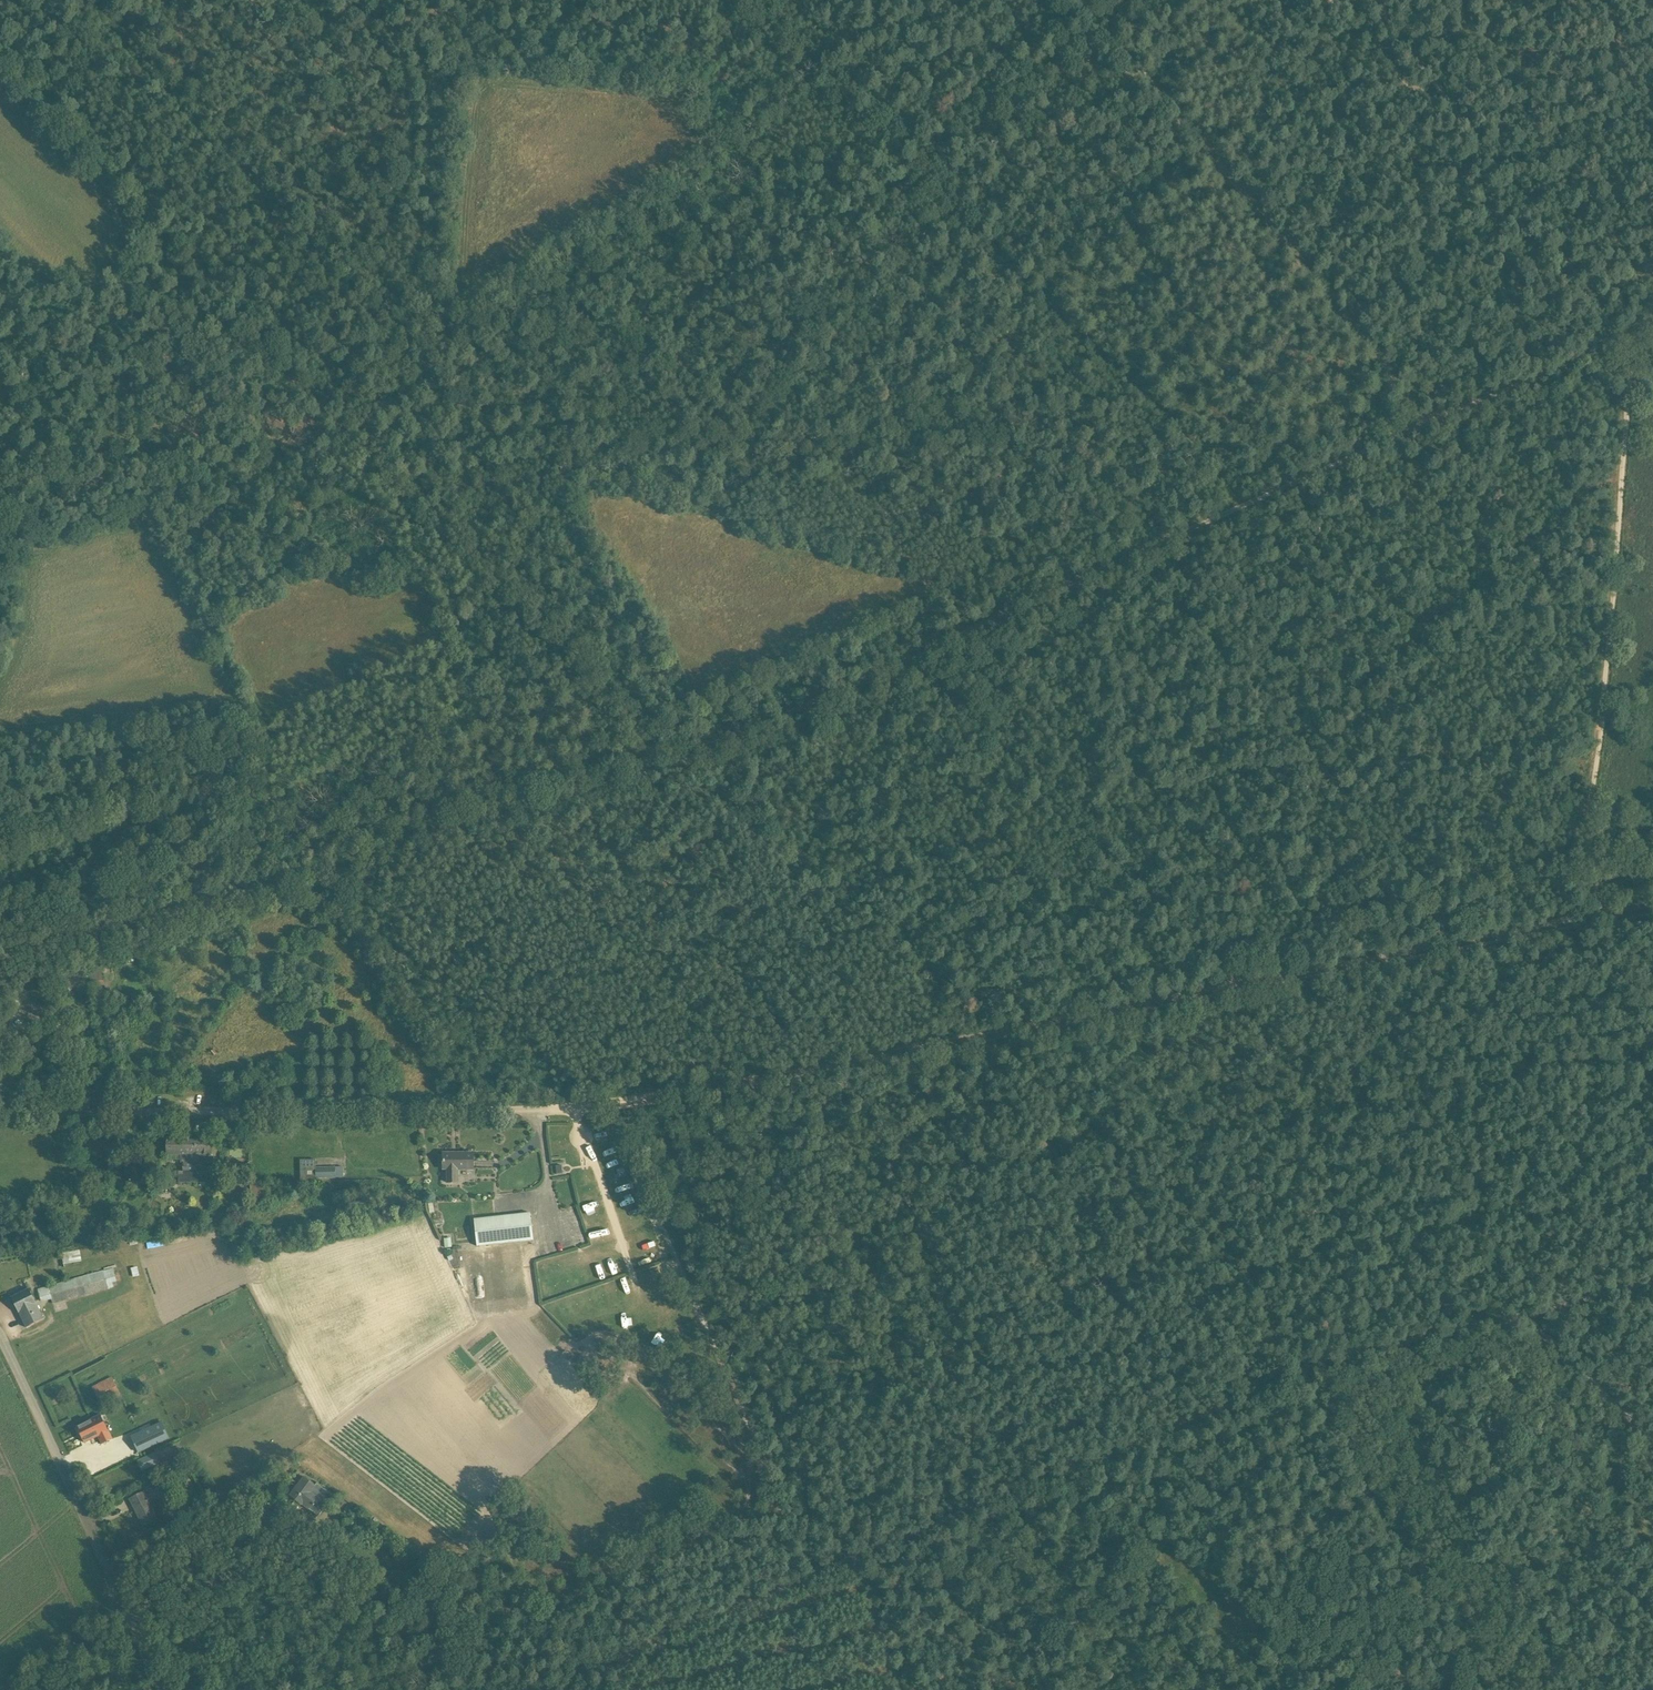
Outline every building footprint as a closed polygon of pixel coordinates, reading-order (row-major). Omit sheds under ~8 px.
[(91,983),(104,980),(101,968),(88,971),(91,983)] [(167,1138),(167,1153),(182,1154),(182,1162),(184,1162),(184,1172),(179,1172),(179,1182),(208,1182),(208,1172),(197,1172),(197,1162),(212,1162),(212,1137),(167,1138)] [(444,1153),(444,1168),(449,1168),(450,1182),(458,1182),(457,1169),(474,1169),(474,1153),(444,1153)] [(300,1160),(301,1179),(308,1179),(308,1178),(336,1177),(343,1176),(343,1167),(316,1167),(316,1159),(300,1160)] [(269,1183),(251,1183),(252,1199),(270,1198),(269,1183)] [(468,1248),(475,1314),(528,1308),(521,1241),(533,1240),(530,1212),(474,1219),(478,1247),(468,1248)] [(644,1242),(647,1251),(654,1248),(651,1239),(644,1242)] [(65,1250),(67,1262),(82,1261),(81,1249),(65,1250)] [(613,1275),(610,1265),(601,1267),(604,1277),(613,1275)] [(54,1303),(113,1287),(112,1283),(117,1281),(114,1268),(49,1286),(54,1303)] [(44,1319),(29,1289),(12,1297),(19,1313),(20,1313),(27,1327),(44,1319)] [(120,1393),(113,1378),(103,1382),(93,1387),(101,1403),(110,1398),(120,1393)] [(114,1439),(102,1414),(77,1426),(85,1442),(99,1435),(103,1444),(114,1439)] [(141,1431),(149,1448),(170,1438),(162,1421),(141,1431)] [(155,1452),(137,1460),(140,1469),(159,1460),(155,1452)] [(291,1495),(295,1498),(319,1516),(334,1496),(318,1484),(316,1486),(305,1477),(291,1495)] [(145,1491),(130,1498),(144,1526),(159,1519),(145,1491)] [(282,1499),(263,1524),(273,1531),(292,1507),(282,1499)]
